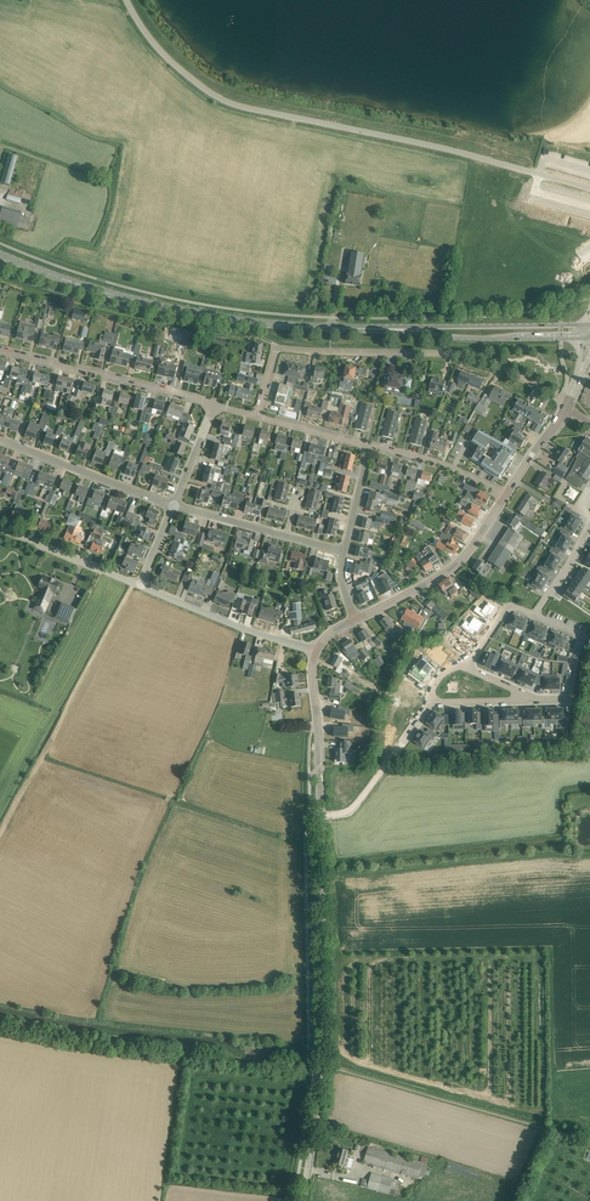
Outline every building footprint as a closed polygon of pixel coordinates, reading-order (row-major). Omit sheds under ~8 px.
[(1,183),(11,185),(17,155),(7,153),(1,183)] [(8,192),(6,200),(20,204),(22,196),(8,192)] [(28,230),(30,224),(31,219),(20,216),(20,218),(6,214),(7,208),(2,207),(1,212),(0,215),(0,222),(28,230)] [(361,286),(361,280),(362,276),(365,255),(351,252),(347,273),(346,283),(361,286)] [(50,314),(55,315),(56,311),(51,310),(51,308),(48,307),(46,314),(50,315),(50,314)] [(85,312),(74,310),(71,319),(83,322),(85,312)] [(72,330),(74,320),(68,319),(66,329),(72,330)] [(17,333),(16,338),(16,339),(16,337),(25,340),(25,341),(32,343),(33,337),(34,331),(35,328),(34,327),(34,325),(20,321),(19,327),(17,333)] [(9,331),(10,327),(0,325),(0,334),(8,337),(9,331)] [(187,347),(191,332),(185,331),(182,346),(187,347)] [(110,346),(114,333),(109,332),(109,333),(105,332),(104,339),(100,338),(99,345),(90,343),(89,345),(88,351),(97,353),(95,359),(102,360),(103,358),(105,347),(106,343),(111,344),(110,346)] [(129,355),(125,354),(126,350),(124,349),(116,347),(119,334),(114,333),(110,346),(114,347),(111,357),(110,362),(117,363),(117,364),(126,366),(129,355)] [(58,345),(60,339),(60,336),(55,335),(54,337),(42,334),(39,344),(40,345),(40,344),(47,345),(47,346),(53,348),(54,344),(58,345)] [(83,350),(85,343),(70,339),(69,342),(65,341),(63,350),(78,354),(79,349),(83,350)] [(251,363),(253,364),(259,365),(262,345),(254,344),(254,348),(252,348),(252,354),(249,353),(248,359),(251,360),(251,363)] [(166,360),(161,359),(162,355),(163,356),(164,350),(164,349),(160,348),(158,358),(157,358),(156,364),(159,365),(157,374),(158,372),(167,375),(167,377),(173,378),(176,366),(170,365),(170,363),(166,362),(166,360)] [(153,361),(145,359),(146,358),(146,357),(145,356),(144,356),(142,356),(142,357),(141,358),(138,358),(136,363),(135,369),(141,370),(141,369),(150,371),(153,361)] [(184,381),(197,384),(199,375),(188,372),(190,363),(185,361),(180,379),(184,380),(184,381)] [(294,384),(296,378),(302,380),(305,368),(287,363),(284,375),(289,376),(287,382),(291,383),(294,384)] [(348,367),(347,366),(344,382),(340,381),(339,389),(352,391),(353,383),(354,378),(356,370),(356,368),(352,367),(351,366),(349,366),(348,367)] [(17,379),(20,369),(12,367),(11,373),(9,381),(5,380),(3,387),(8,389),(10,381),(12,382),(13,378),(17,379)] [(368,376),(369,370),(368,369),(360,367),(358,368),(358,371),(356,370),(354,378),(356,379),(358,377),(358,376),(366,378),(368,376)] [(325,369),(316,368),(315,376),(310,375),(309,382),(320,384),(322,381),(325,369)] [(24,385),(25,381),(28,371),(20,369),(17,379),(18,379),(17,383),(23,385),(21,392),(21,395),(25,396),(25,393),(28,386),(24,385)] [(472,376),(462,371),(458,380),(459,381),(457,385),(463,387),(464,385),(465,386),(466,384),(469,385),(472,376)] [(40,384),(42,375),(35,373),(32,382),(40,384)] [(215,387),(216,384),(221,385),(222,379),(223,374),(219,374),(218,373),(217,377),(206,375),(204,384),(208,385),(208,384),(215,386),(215,387)] [(47,389),(49,383),(50,377),(42,375),(40,384),(44,385),(44,388),(47,389)] [(399,376),(389,375),(388,383),(383,382),(382,389),(387,390),(386,392),(392,393),(393,386),(401,388),(402,386),(404,386),(404,387),(411,388),(412,380),(405,379),(403,379),(403,377),(402,377),(401,376),(399,376)] [(484,380),(472,376),(469,385),(481,390),(482,386),(484,380)] [(64,388),(66,379),(58,377),(56,386),(55,390),(59,391),(60,387),(64,388)] [(445,386),(446,381),(433,378),(430,389),(437,391),(436,396),(442,398),(443,392),(446,393),(448,387),(445,386)] [(71,390),(72,386),(74,381),(66,379),(64,388),(67,389),(66,393),(70,394),(71,390)] [(303,386),(294,384),(291,383),(287,382),(286,386),(280,384),(278,394),(287,396),(289,387),(307,392),(307,390),(308,388),(303,386)] [(456,385),(450,382),(447,391),(452,394),(456,385)] [(88,393),(93,394),(95,386),(84,383),(82,391),(76,390),(74,397),(79,398),(80,395),(87,397),(88,393)] [(231,386),(229,395),(236,396),(235,397),(250,401),(252,391),(253,385),(248,384),(247,390),(238,388),(231,386)] [(503,407),(506,402),(509,396),(499,391),(500,389),(496,387),(490,397),(489,399),(490,399),(503,407)] [(308,388),(307,390),(309,390),(307,399),(310,400),(311,395),(313,395),(313,392),(316,393),(317,390),(308,388)] [(99,397),(98,397),(96,404),(105,406),(110,407),(112,400),(111,400),(113,393),(104,390),(102,398),(98,397),(99,397)] [(467,398),(477,403),(480,397),(470,392),(467,398)] [(328,407),(326,415),(330,416),(329,422),(329,421),(336,423),(336,424),(342,425),(345,416),(344,415),(344,414),(349,415),(349,416),(351,416),(352,413),(353,410),(354,408),(354,409),(357,396),(344,393),(343,398),(342,402),(341,404),(340,408),(329,405),(328,407)] [(284,405),(287,396),(278,394),(275,403),(281,405),(280,408),(287,410),(288,406),(284,405)] [(128,405),(128,403),(130,397),(120,395),(119,400),(118,403),(123,404),(121,408),(126,409),(127,405),(128,405)] [(490,397),(485,395),(480,403),(479,402),(474,410),(483,415),(484,413),(486,410),(486,409),(487,408),(485,407),(490,399),(489,399),(490,397)] [(145,399),(137,396),(134,408),(142,411),(141,417),(139,421),(144,423),(147,410),(148,408),(147,408),(147,410),(143,409),(145,399)] [(297,399),(294,412),(299,413),(300,410),(301,406),(303,401),(297,399)] [(306,402),(304,410),(309,411),(307,416),(312,417),(312,416),(320,418),(321,414),(326,415),(328,407),(330,401),(324,400),(322,409),(310,406),(311,403),(306,402)] [(527,404),(524,403),(519,400),(516,405),(513,410),(518,412),(515,418),(514,418),(512,421),(516,423),(521,414),(521,415),(527,404)] [(162,411),(164,403),(155,401),(152,414),(161,416),(162,411)] [(371,415),(373,406),(362,403),(360,412),(371,415)] [(536,409),(527,404),(521,415),(522,415),(530,420),(536,409)] [(182,423),(186,414),(182,412),(184,409),(179,407),(178,408),(170,405),(168,410),(167,413),(173,416),(172,419),(182,423)] [(13,411),(9,409),(7,416),(3,427),(10,429),(13,421),(10,420),(13,411)] [(548,416),(536,409),(530,420),(536,423),(532,429),(538,433),(544,423),(545,423),(547,420),(546,419),(548,416)] [(398,422),(400,413),(390,410),(387,419),(398,422)] [(25,413),(24,413),(20,411),(20,413),(19,413),(18,416),(19,417),(18,418),(22,419),(21,421),(25,422),(27,416),(24,415),(25,413)] [(369,423),(371,415),(360,412),(358,420),(369,423)] [(45,424),(48,416),(44,414),(40,422),(45,424)] [(179,436),(182,437),(187,439),(190,432),(191,432),(194,427),(187,424),(191,415),(186,414),(182,423),(184,424),(179,436)] [(425,429),(428,421),(417,418),(414,426),(425,429)] [(396,430),(398,422),(387,419),(385,427),(396,430)] [(366,432),(369,423),(358,420),(355,429),(366,432)] [(17,432),(19,426),(20,424),(13,421),(10,429),(17,432)] [(79,437),(82,430),(84,423),(80,421),(75,436),(79,437)] [(229,432),(231,425),(222,422),(220,430),(221,430),(220,434),(228,437),(229,432)] [(35,439),(37,433),(40,426),(35,424),(34,428),(29,426),(25,435),(35,439)] [(102,427),(94,424),(92,430),(95,431),(93,438),(97,440),(99,434),(102,427)] [(463,431),(469,434),(472,427),(467,424),(463,431)] [(46,425),(43,432),(46,433),(47,434),(46,437),(44,442),(51,445),(53,440),(54,440),(55,436),(51,434),(52,431),(47,429),(49,427),(46,425)] [(524,431),(515,425),(513,429),(515,431),(509,440),(510,441),(507,446),(509,447),(515,450),(517,445),(521,448),(524,442),(525,443),(527,441),(522,438),(522,435),(524,431)] [(423,438),(425,429),(414,426),(412,435),(423,438)] [(252,438),(253,435),(254,429),(245,427),(243,435),(242,439),(247,440),(246,443),(250,444),(252,437),(252,438)] [(393,439),(396,430),(385,427),(383,436),(393,439)] [(470,441),(479,448),(477,452),(475,450),(470,458),(499,478),(517,452),(515,450),(509,447),(507,446),(503,443),(494,439),(477,430),(479,431),(472,442),(470,441)] [(268,441),(269,439),(270,434),(261,431),(259,439),(263,440),(262,445),(266,446),(268,441)] [(441,438),(437,437),(438,432),(431,431),(429,438),(432,439),(430,449),(438,451),(441,438)] [(455,442),(458,433),(453,432),(450,431),(449,435),(452,436),(451,441),(455,442)] [(175,445),(176,442),(173,441),(175,437),(167,434),(166,438),(171,440),(170,443),(175,445)] [(287,446),(285,445),(287,438),(277,435),(275,443),(276,444),(274,450),(275,451),(280,452),(282,452),(280,459),(285,460),(288,446),(287,446)] [(421,446),(423,438),(412,435),(410,443),(421,446)] [(68,451),(70,446),(73,439),(69,437),(67,441),(62,440),(59,448),(68,451)] [(445,439),(441,438),(438,451),(446,453),(447,447),(448,444),(447,444),(448,440),(445,439)] [(586,438),(582,444),(578,451),(579,451),(575,458),(576,459),(570,473),(584,482),(584,483),(586,485),(589,481),(587,480),(589,476),(589,440),(586,438)] [(300,449),(300,448),(302,442),(293,440),(291,447),(292,447),(291,451),(295,453),(296,448),(300,449)] [(89,446),(80,442),(78,447),(79,447),(76,455),(85,458),(88,450),(89,446)] [(186,446),(180,444),(177,442),(172,453),(182,456),(186,446)] [(259,444),(258,444),(254,443),(251,454),(258,456),(258,453),(257,453),(259,444)] [(224,446),(221,445),(215,444),(213,451),(222,454),(223,450),(228,451),(228,447),(224,446)] [(307,458),(306,463),(313,465),(314,460),(316,455),(318,446),(310,444),(308,451),(308,453),(307,457),(308,457),(308,458),(307,458)] [(121,462),(124,463),(131,447),(127,445),(124,452),(125,453),(121,462)] [(316,455),(314,460),(318,461),(318,460),(321,461),(322,461),(323,457),(323,456),(324,454),(325,448),(318,446),(316,455)] [(557,455),(555,459),(562,464),(570,452),(569,452),(569,450),(568,450),(568,449),(567,449),(566,449),(563,447),(560,451),(559,451),(557,455)] [(139,462),(143,464),(149,450),(145,448),(139,462)] [(108,467),(117,471),(123,453),(121,451),(120,452),(115,450),(108,467)] [(221,458),(222,454),(213,451),(210,459),(216,461),(219,461),(224,463),(225,459),(221,458)] [(337,459),(338,453),(330,451),(328,457),(335,459),(337,459)] [(102,465),(104,459),(106,454),(102,452),(101,454),(96,452),(92,461),(102,465)] [(341,457),(341,461),(344,462),(353,464),(355,456),(346,454),(346,455),(342,454),(341,457)] [(8,465),(11,459),(4,456),(0,465),(0,470),(1,470),(3,466),(7,468),(8,465)] [(179,462),(174,459),(170,458),(165,470),(174,474),(179,462)] [(382,469),(386,470),(388,463),(379,460),(377,468),(378,468),(376,472),(381,473),(382,469)] [(23,474),(26,465),(19,462),(17,468),(15,471),(23,474)] [(340,465),(339,469),(343,469),(343,470),(345,470),(351,472),(353,464),(344,462),(343,466),(340,465)] [(153,471),(154,468),(143,464),(141,469),(149,473),(150,470),(153,471)] [(391,476),(402,479),(403,473),(401,472),(403,467),(394,464),(392,472),(391,476)] [(29,479),(31,473),(33,468),(26,465),(23,474),(22,476),(29,479)] [(134,477),(136,472),(138,466),(133,465),(132,467),(128,465),(124,474),(134,477)] [(563,477),(566,473),(556,466),(553,471),(563,477)] [(216,469),(206,467),(204,474),(218,478),(220,474),(221,470),(216,469)] [(229,473),(236,475),(238,469),(231,467),(229,473)] [(416,478),(416,476),(418,471),(409,468),(407,474),(407,476),(411,477),(410,481),(408,481),(406,485),(414,487),(413,489),(415,490),(417,483),(414,482),(415,478),(416,478)] [(432,474),(423,472),(420,485),(424,486),(425,480),(430,482),(432,474)] [(551,477),(548,475),(543,472),(539,478),(540,478),(536,484),(535,484),(543,489),(548,482),(553,485),(555,481),(550,478),(551,477)] [(44,485),(48,476),(40,473),(38,478),(36,482),(37,483),(35,486),(38,487),(40,484),(44,485)] [(216,486),(218,478),(204,474),(202,482),(212,485),(212,484),(216,486)] [(560,483),(563,478),(556,474),(553,478),(560,483)] [(151,477),(149,482),(153,483),(152,484),(165,489),(168,480),(156,475),(155,478),(151,477)] [(349,478),(344,476),(341,476),(337,475),(336,479),(340,480),(339,484),(348,486),(349,478)] [(52,488),(53,484),(55,479),(48,476),(44,485),(44,486),(43,489),(47,490),(47,491),(50,492),(51,488),(52,488)] [(69,493),(70,490),(72,484),(63,480),(60,489),(64,491),(62,496),(66,498),(68,492),(69,493)] [(225,484),(226,480),(224,480),(223,484),(220,483),(219,486),(217,486),(216,490),(222,492),(224,484),(225,484)] [(290,485),(287,484),(287,482),(282,480),(282,483),(279,482),(276,491),(287,494),(290,485)] [(231,486),(225,484),(224,484),(222,494),(225,494),(224,497),(221,506),(229,508),(231,499),(232,495),(229,494),(231,486)] [(346,493),(348,486),(339,484),(338,488),(334,487),(333,490),(337,491),(340,492),(346,493)] [(476,500),(486,505),(486,504),(487,504),(488,501),(489,497),(485,495),(485,494),(481,492),(480,492),(475,489),(466,484),(463,489),(473,493),(470,498),(476,501),(476,500)] [(85,499),(86,496),(88,490),(79,487),(77,491),(75,495),(80,497),(78,501),(82,503),(84,498),(85,499)] [(36,490),(34,489),(30,488),(29,491),(27,496),(33,498),(36,490)] [(198,490),(196,499),(206,502),(211,504),(213,498),(209,497),(209,495),(210,494),(210,493),(205,492),(204,492),(198,490)] [(101,503),(102,501),(104,495),(95,491),(92,498),(89,497),(86,504),(94,507),(95,505),(100,507),(101,503)] [(285,502),(287,494),(276,491),(274,499),(285,502)] [(320,493),(315,492),(310,491),(307,499),(318,502),(320,493)] [(22,494),(18,492),(13,504),(16,505),(11,517),(22,521),(27,509),(20,506),(21,502),(19,502),(22,494)] [(242,503),(245,494),(238,492),(237,495),(236,496),(232,495),(231,499),(229,508),(237,510),(239,502),(242,502),(242,503)] [(371,492),(369,500),(383,504),(384,497),(397,501),(399,496),(400,496),(385,492),(384,495),(371,492)] [(425,495),(415,492),(413,499),(415,500),(421,501),(425,495)] [(52,498),(52,497),(47,495),(44,502),(49,504),(50,504),(52,498)] [(535,500),(533,499),(528,495),(524,502),(523,501),(517,510),(520,512),(520,513),(521,514),(521,513),(524,515),(530,508),(534,511),(539,503),(535,500)] [(344,499),(334,497),(333,501),(334,502),(333,505),(343,508),(344,504),(343,503),(344,499)] [(115,511),(119,501),(111,498),(107,508),(115,511)] [(251,514),(254,505),(250,504),(251,499),(248,498),(246,503),(244,512),(251,514)] [(265,508),(266,502),(267,501),(260,499),(258,506),(254,505),(251,514),(259,516),(262,507),(265,508)] [(316,511),(318,502),(307,499),(305,508),(311,509),(313,510),(316,511)] [(473,504),(467,501),(462,499),(460,504),(470,509),(469,512),(478,517),(482,510),(477,508),(478,507),(473,504)] [(383,504),(369,500),(367,509),(371,510),(371,511),(377,513),(378,511),(381,512),(383,504)] [(415,500),(412,512),(415,513),(421,501),(415,500)] [(121,518),(125,509),(127,504),(119,501),(115,511),(119,513),(116,522),(122,524),(124,519),(121,518)] [(44,517),(49,504),(44,502),(43,504),(42,507),(39,515),(44,517)] [(343,508),(333,505),(332,509),(331,508),(330,513),(340,515),(341,511),(342,511),(343,508)] [(275,521),(278,510),(269,508),(266,518),(275,521)] [(147,513),(144,511),(142,516),(150,519),(148,523),(152,525),(154,520),(155,521),(158,513),(149,509),(147,513)] [(109,513),(106,511),(103,510),(100,516),(107,519),(109,513)] [(275,521),(283,523),(286,512),(278,510),(275,521)] [(475,520),(466,515),(465,515),(466,513),(460,510),(457,515),(463,519),(462,523),(466,525),(471,527),(475,520)] [(569,514),(566,520),(579,527),(582,521),(579,519),(581,516),(571,510),(569,514)] [(396,514),(382,511),(381,518),(394,521),(396,514)] [(135,520),(137,516),(127,512),(125,517),(132,520),(132,519),(135,520)] [(80,530),(76,529),(80,518),(70,514),(66,525),(70,526),(68,531),(67,530),(64,539),(75,543),(76,539),(81,541),(83,537),(78,535),(80,530)] [(91,522),(97,524),(98,520),(83,514),(81,518),(91,522)] [(518,519),(517,518),(512,515),(507,523),(512,527),(515,528),(520,521),(526,524),(525,526),(542,537),(545,531),(520,515),(518,519)] [(305,529),(308,518),(299,516),(296,526),(305,529)] [(384,524),(385,519),(376,517),(375,522),(371,521),(371,520),(364,518),(362,527),(369,529),(370,526),(380,528),(382,523),(384,524)] [(443,522),(449,525),(452,520),(446,517),(443,522)] [(316,520),(308,518),(305,529),(313,531),(316,520)] [(339,521),(329,518),(328,523),(329,523),(328,527),(338,529),(339,525),(338,525),(339,521)] [(424,524),(413,518),(409,524),(417,529),(419,526),(422,528),(424,524)] [(48,532),(51,526),(52,524),(41,519),(37,528),(48,532)] [(562,526),(560,529),(562,530),(569,534),(571,531),(575,533),(579,527),(566,520),(562,526)] [(196,536),(197,532),(199,526),(193,525),(193,526),(188,525),(188,524),(187,524),(185,524),(183,532),(189,534),(196,536)] [(142,529),(138,527),(136,531),(134,535),(135,537),(137,538),(138,537),(147,540),(150,531),(145,529),(142,528),(142,529)] [(338,529),(328,527),(327,530),(326,530),(325,534),(335,537),(336,533),(337,533),(338,529)] [(462,530),(458,528),(456,530),(451,527),(448,533),(446,532),(446,533),(457,539),(458,538),(462,541),(466,534),(462,531),(462,530)] [(523,537),(514,531),(509,528),(498,544),(512,553),(523,537)] [(562,530),(557,540),(569,547),(573,541),(570,539),(572,535),(569,534),(562,530)] [(90,550),(101,554),(106,542),(100,539),(102,534),(98,533),(94,531),(88,545),(91,547),(90,550)] [(225,543),(228,534),(215,531),(214,533),(209,531),(206,541),(212,543),(216,541),(225,543)] [(361,532),(359,542),(364,544),(367,544),(368,538),(373,539),(375,540),(375,536),(374,536),(375,533),(365,531),(365,533),(361,532)] [(251,552),(252,548),(254,541),(249,540),(248,541),(237,538),(235,544),(235,547),(244,549),(244,550),(251,552)] [(189,543),(187,542),(181,539),(181,541),(180,544),(174,542),(168,556),(174,559),(177,560),(177,561),(182,563),(184,558),(179,556),(183,546),(187,547),(189,543)] [(447,544),(439,540),(436,547),(443,550),(444,549),(455,554),(459,547),(455,545),(455,543),(449,540),(447,544)] [(557,540),(551,549),(559,554),(561,550),(565,553),(569,547),(557,540)] [(144,547),(138,545),(136,544),(135,546),(131,544),(127,555),(134,557),(135,554),(140,556),(144,547)] [(501,569),(512,553),(498,544),(488,561),(501,569)] [(282,549),(269,546),(267,552),(261,550),(257,562),(268,565),(270,561),(280,563),(282,555),(281,555),(282,549)] [(440,562),(437,557),(429,546),(425,549),(431,557),(428,559),(433,567),(440,562)] [(370,550),(357,547),(355,556),(366,559),(365,563),(373,564),(374,560),(368,558),(370,550)] [(517,549),(514,556),(526,562),(529,555),(517,549)] [(551,549),(546,559),(549,560),(558,566),(562,559),(557,557),(559,554),(551,549)] [(301,571),(304,561),(305,556),(292,552),(290,561),(295,562),(293,569),(301,571)] [(423,555),(418,553),(416,557),(419,561),(426,572),(433,567),(428,559),(426,556),(425,555),(423,555)] [(132,561),(134,557),(127,555),(123,565),(127,567),(126,569),(134,572),(138,563),(132,561)] [(313,567),(326,571),(329,562),(315,558),(313,567)] [(545,558),(540,568),(548,572),(550,573),(552,570),(555,572),(558,566),(549,560),(546,559),(545,558)] [(414,559),(410,562),(416,570),(420,567),(414,559)] [(490,568),(479,561),(473,569),(481,573),(480,575),(484,578),(485,576),(490,568)] [(360,566),(353,564),(351,574),(357,575),(358,576),(359,571),(364,572),(365,568),(366,563),(365,563),(361,562),(360,566)] [(410,562),(407,564),(413,572),(416,570),(410,562)] [(367,563),(365,572),(372,574),(374,564),(373,564),(365,563),(366,563),(367,563)] [(179,573),(170,569),(164,566),(160,576),(162,576),(161,577),(161,578),(165,580),(166,579),(166,578),(175,582),(178,577),(179,573)] [(539,567),(533,577),(546,584),(550,578),(546,576),(548,572),(540,568),(539,567)] [(589,580),(589,572),(584,568),(580,574),(589,581),(589,580)] [(198,581),(193,579),(188,590),(202,596),(204,593),(211,595),(220,575),(213,572),(210,579),(209,579),(206,586),(197,582),(198,581)] [(576,579),(586,586),(589,581),(580,574),(576,579)] [(382,583),(380,585),(384,596),(392,592),(390,588),(396,585),(389,575),(380,578),(382,583)] [(38,599),(34,608),(44,612),(47,605),(47,603),(48,603),(52,593),(55,594),(59,585),(60,584),(54,582),(55,580),(48,578),(48,579),(42,577),(38,587),(41,588),(42,588),(41,590),(37,599),(38,599)] [(533,577),(528,586),(536,591),(538,588),(542,590),(546,584),(533,577)] [(453,584),(452,583),(449,578),(439,584),(443,591),(446,595),(448,594),(451,598),(458,593),(453,584)] [(216,587),(220,589),(224,581),(219,579),(216,587)] [(573,585),(582,591),(586,586),(576,579),(573,585)] [(357,589),(364,586),(365,588),(369,586),(366,580),(355,584),(357,589)] [(579,597),(582,591),(573,585),(569,590),(579,597)] [(370,601),(367,595),(365,592),(364,593),(362,588),(357,590),(359,594),(358,595),(362,604),(370,601)] [(479,599),(483,594),(474,589),(470,594),(479,599)] [(323,598),(325,605),(327,611),(337,607),(333,595),(328,596),(326,590),(320,592),(319,593),(321,599),(323,598)] [(575,602),(579,597),(569,590),(565,596),(575,602)] [(222,594),(218,593),(214,601),(223,605),(223,606),(227,608),(228,607),(228,608),(231,602),(234,603),(237,595),(229,592),(225,593),(223,592),(222,594)] [(251,616),(253,611),(255,605),(257,605),(258,601),(247,597),(246,601),(238,599),(236,605),(237,605),(236,609),(243,611),(242,614),(251,616)] [(437,605),(434,603),(430,599),(425,604),(429,608),(432,611),(437,605)] [(477,606),(474,611),(484,619),(486,617),(488,618),(496,607),(485,600),(480,608),(477,606)] [(298,603),(292,604),(293,612),(288,612),(289,619),(293,619),(294,628),(291,629),(290,629),(292,636),(292,635),(306,631),(307,631),(315,629),(314,623),(301,626),(300,619),(302,618),(301,606),(298,606),(298,603)] [(281,614),(286,616),(288,609),(284,607),(283,611),(278,610),(278,613),(261,608),(258,618),(275,623),(276,619),(279,620),(281,614)] [(57,609),(53,618),(69,624),(74,614),(68,612),(67,613),(57,609)] [(413,625),(419,615),(407,609),(401,619),(413,626),(413,625)] [(442,610),(438,615),(441,618),(440,620),(442,623),(448,616),(442,610)] [(420,615),(419,615),(413,625),(413,626),(411,630),(411,631),(413,632),(412,635),(420,634),(428,619),(420,615)] [(510,617),(505,627),(508,629),(510,630),(515,632),(517,628),(521,618),(514,615),(513,618),(510,617)] [(392,624),(391,622),(387,617),(381,622),(385,627),(386,629),(385,630),(388,633),(394,628),(392,624)] [(481,630),(485,625),(474,617),(474,618),(470,624),(467,622),(465,621),(462,626),(473,635),(475,631),(478,633),(478,634),(480,631),(481,630)] [(528,621),(521,618),(517,628),(523,631),(522,634),(525,636),(530,626),(526,624),(528,621)] [(530,626),(525,636),(535,640),(541,627),(534,624),(533,627),(530,626)] [(548,630),(541,627),(535,640),(541,643),(541,644),(545,645),(550,635),(546,633),(548,630)] [(370,637),(369,635),(365,630),(359,634),(364,641),(362,642),(366,648),(371,645),(370,643),(372,641),(370,638),(370,637)] [(403,636),(399,644),(404,646),(408,639),(407,638),(411,632),(407,630),(404,636),(403,636)] [(458,640),(461,642),(467,647),(473,640),(468,637),(470,634),(466,631),(458,640)] [(553,636),(550,635),(545,645),(555,650),(557,646),(561,636),(554,633),(553,636)] [(568,639),(561,636),(557,646),(569,651),(570,644),(566,642),(568,639)] [(380,646),(383,642),(378,638),(375,641),(380,646)] [(350,640),(343,645),(345,649),(343,650),(345,653),(346,653),(348,657),(354,653),(357,650),(350,640)] [(443,647),(435,641),(432,645),(435,648),(429,655),(441,664),(442,664),(446,660),(445,659),(447,656),(443,653),(440,651),(443,647)] [(240,654),(247,656),(251,645),(243,642),(240,652),(237,651),(235,658),(238,659),(240,654)] [(358,651),(365,647),(362,642),(355,647),(358,651)] [(462,654),(467,647),(461,642),(456,649),(462,654)] [(274,661),(275,658),(276,652),(257,648),(256,654),(254,662),(263,664),(264,659),(274,661)] [(364,648),(358,653),(364,661),(370,656),(364,648)] [(487,653),(482,665),(490,668),(491,665),(495,667),(501,654),(496,652),(495,656),(487,653)] [(343,659),(342,658),(336,655),(331,665),(337,667),(338,668),(340,663),(344,665),(347,661),(343,659)] [(385,663),(380,656),(374,661),(379,668),(385,663)] [(423,657),(416,667),(428,676),(433,669),(426,664),(428,661),(423,657)] [(505,659),(499,672),(505,675),(511,662),(505,659)] [(511,662),(505,675),(512,678),(514,675),(517,676),(521,666),(518,665),(511,662)] [(521,666),(517,676),(520,678),(519,681),(525,684),(531,671),(521,666)] [(416,667),(409,678),(415,682),(417,679),(423,683),(428,676),(416,667)] [(256,671),(248,670),(247,677),(255,678),(256,671)] [(341,674),(341,675),(344,677),(349,679),(351,675),(343,671),(341,674)] [(531,671),(525,684),(532,687),(534,683),(539,685),(541,675),(531,671)] [(287,687),(292,687),(298,686),(297,675),(286,677),(283,677),(282,682),(286,682),(287,687)] [(541,675),(539,685),(545,686),(545,690),(552,690),(552,675),(541,675)] [(337,679),(335,679),(329,678),(328,687),(332,688),(331,693),(330,693),(330,697),(341,698),(341,693),(340,693),(341,680),(337,680),(337,679)] [(354,685),(354,684),(343,678),(343,679),(347,681),(344,686),(359,694),(362,688),(359,686),(358,687),(354,685)] [(415,704),(415,703),(421,695),(422,695),(422,694),(421,694),(416,690),(413,688),(407,684),(408,684),(407,684),(401,693),(400,693),(401,694),(415,703),(415,704)] [(298,694),(292,694),(288,695),(288,696),(284,697),(283,692),(276,693),(277,702),(285,701),(289,701),(290,707),(301,706),(300,698),(299,698),(298,694)] [(406,707),(401,703),(395,712),(398,715),(398,714),(408,721),(407,720),(408,719),(409,719),(412,714),(405,709),(406,707)] [(350,715),(351,710),(339,705),(338,708),(338,709),(332,709),(332,715),(333,715),(332,718),(340,719),(344,720),(345,714),(350,715)] [(557,709),(555,709),(556,720),(556,724),(568,724),(570,712),(563,713),(563,709),(561,709),(561,708),(557,708),(557,709)] [(487,711),(485,711),(485,726),(494,726),(494,732),(499,732),(498,715),(494,715),(494,711),(492,711),(492,709),(487,709),(487,711)] [(504,718),(500,718),(500,728),(504,728),(504,725),(511,725),(511,710),(510,710),(510,709),(505,709),(505,710),(503,710),(504,718)] [(549,716),(546,716),(546,728),(551,728),(551,724),(556,724),(556,720),(555,709),(549,709),(549,716)] [(455,711),(453,711),(453,725),(458,725),(458,729),(466,729),(466,718),(461,719),(461,711),(459,711),(459,710),(455,710),(455,711)] [(472,711),(469,711),(469,724),(477,724),(477,730),(482,729),(481,712),(477,712),(477,711),(476,711),(476,710),(472,710),(472,711)] [(518,710),(511,710),(511,725),(522,724),(522,718),(518,718),(518,710)] [(527,717),(523,717),(523,724),(527,724),(527,721),(534,721),(534,710),(527,710),(527,717)] [(541,710),(534,710),(534,721),(534,724),(545,724),(545,717),(541,717),(541,710)] [(430,720),(427,724),(437,731),(443,722),(444,722),(444,725),(449,725),(449,715),(444,715),(444,717),(443,717),(436,712),(433,716),(432,716),(429,720),(430,720)] [(408,721),(398,714),(398,715),(394,721),(391,718),(389,721),(394,725),(396,722),(403,727),(406,723),(407,723),(406,722),(407,721),(408,721)] [(353,731),(354,725),(342,723),(342,728),(335,728),(334,737),(348,737),(348,731),(353,731)] [(418,738),(415,742),(422,747),(425,748),(432,738),(434,739),(437,735),(429,729),(426,733),(423,731),(420,735),(419,734),(417,737),(418,738)] [(350,742),(340,742),(340,746),(341,746),(341,749),(337,749),(337,757),(336,757),(336,761),(335,761),(335,762),(346,762),(346,761),(347,761),(348,760),(348,759),(348,758),(347,758),(347,757),(346,757),(346,753),(350,753),(350,745),(352,745),(352,742),(350,742)] [(423,1162),(368,1146),(364,1163),(418,1179),(419,1176),(424,1177),(427,1167),(426,1166),(426,1164),(423,1163),(423,1162)] [(339,1148),(335,1163),(341,1165),(344,1166),(352,1168),(355,1159),(347,1157),(348,1151),(345,1150),(339,1148)] [(394,1179),(382,1176),(372,1173),(369,1180),(363,1179),(361,1186),(390,1194),(391,1189),(396,1190),(399,1183),(393,1181),(394,1179)]
